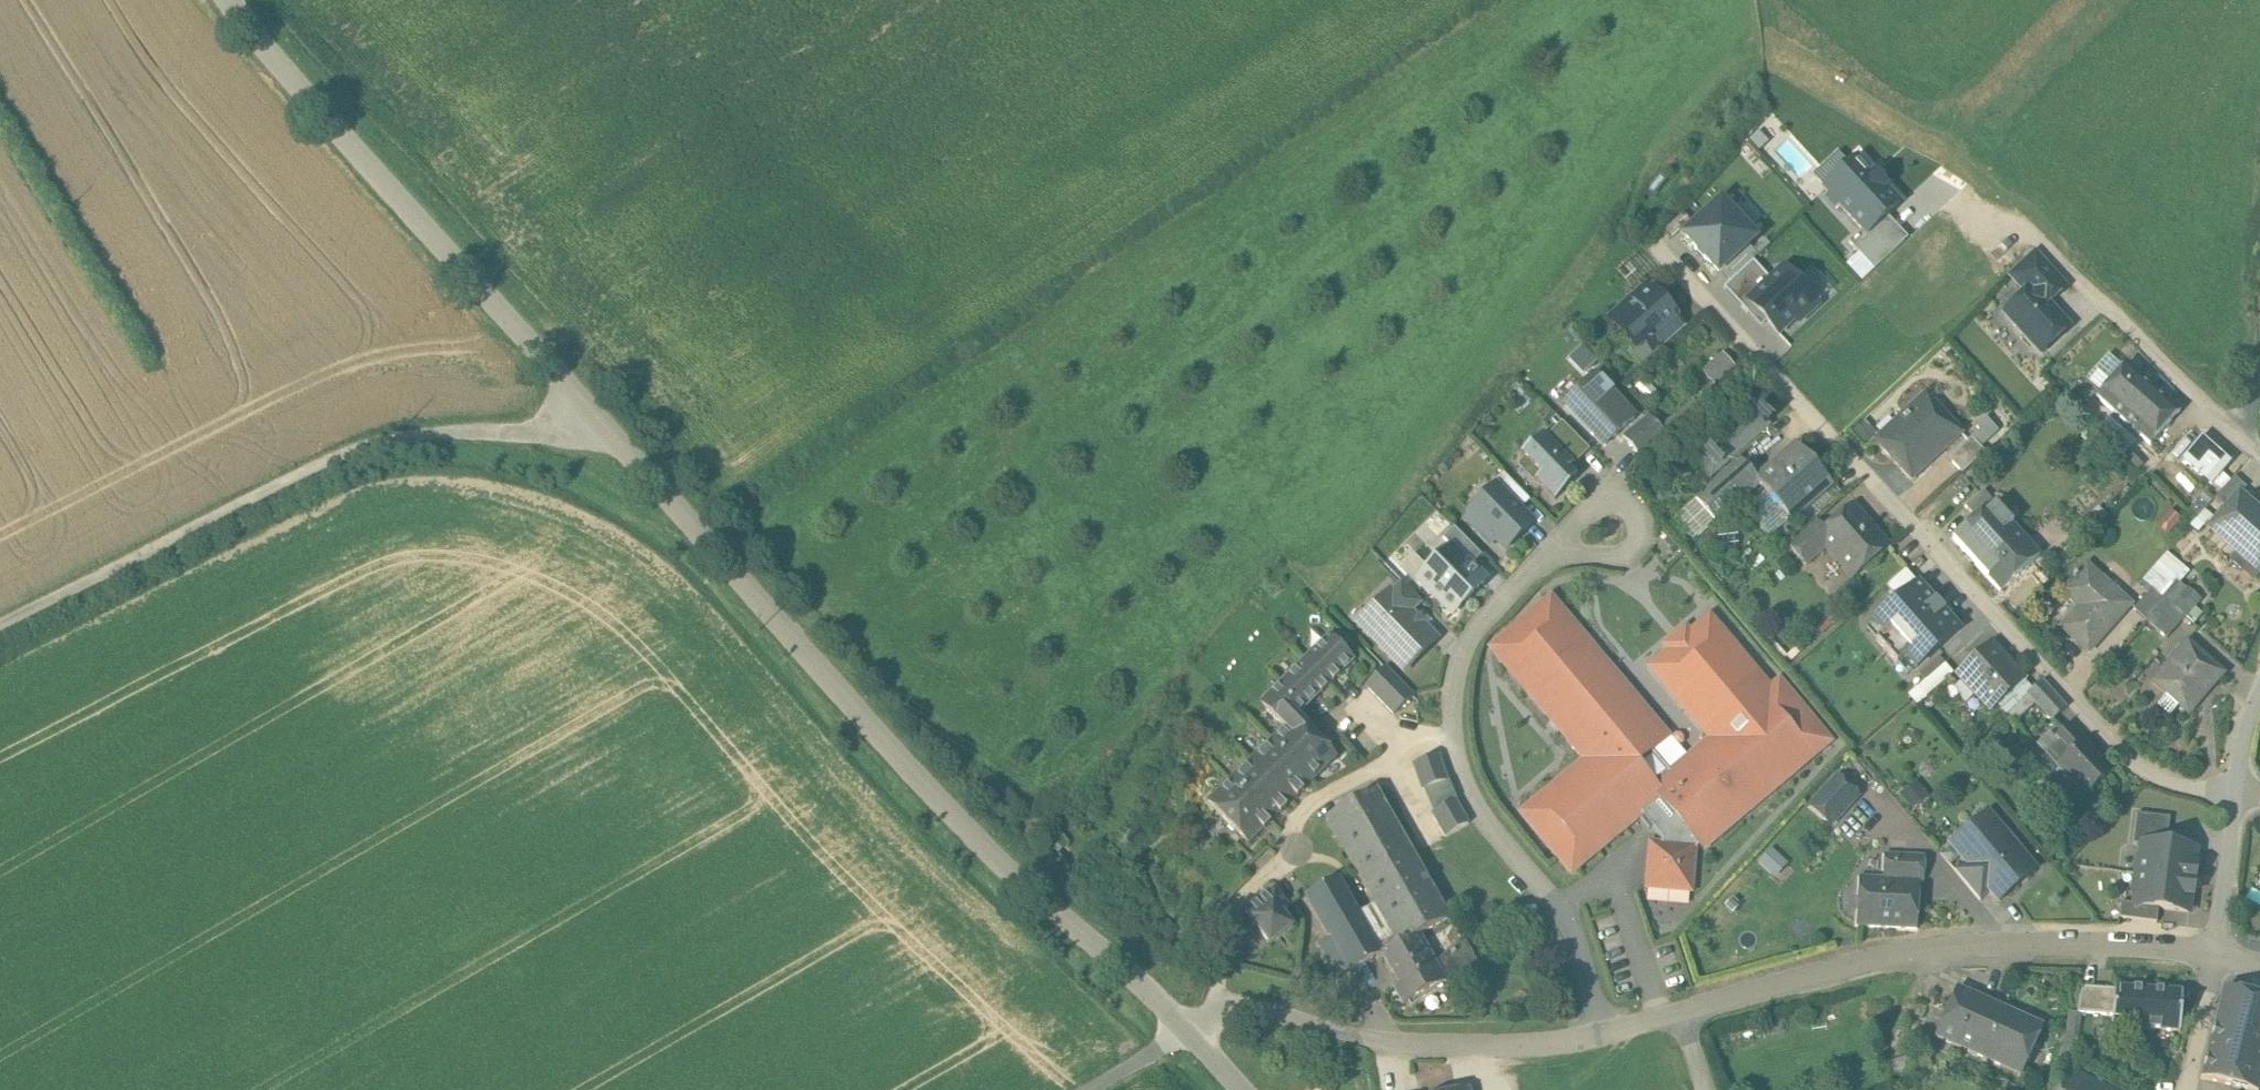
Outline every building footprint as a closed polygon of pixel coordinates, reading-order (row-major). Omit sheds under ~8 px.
[(1857,160),(1825,189),(1830,194),(1826,198),(1837,210),(1840,207),(1862,230),(1849,243),(1875,270),(1903,243),(1883,221),(1900,205),(1857,160)] [(1721,203),(1686,235),(1730,282),(1754,260),(1758,256),(1747,245),(1755,238),(1721,203)] [(2067,286),(2036,252),(2010,276),(2027,294),(2032,288),(2047,304),(2067,286)] [(1730,282),(1724,288),(1749,314),(1755,307),(1778,332),(1796,316),(1799,320),(1821,300),(1799,277),(1795,281),(1783,268),(1772,279),(1754,260),(1730,282)] [(1653,291),(1648,285),(1617,312),(1627,336),(1638,348),(1645,342),(1674,316),(1676,314),(1655,290),(1653,291)] [(2047,304),(2032,288),(2027,294),(2006,313),(2042,351),(2069,327),(2047,304)] [(1674,316),(1645,342),(1655,354),(1685,328),(1674,316)] [(1722,354),(1705,370),(1717,383),(1734,368),(1722,354)] [(2181,412),(2128,363),(2098,396),(2151,444),(2181,412)] [(1635,419),(1595,375),(1565,403),(1605,446),(1635,419)] [(1928,397),(1878,442),(1912,479),(1933,461),(1930,458),(1960,431),(1928,397)] [(1755,408),(1689,467),(1703,484),(1770,425),(1755,408)] [(1667,435),(1648,416),(1642,421),(1661,441),(1667,435)] [(1642,421),(1622,439),(1640,459),(1661,441),(1642,421)] [(1590,451),(1562,422),(1546,437),(1574,466),(1590,451)] [(2201,432),(2180,456),(2211,483),(2232,459),(2201,432)] [(1546,437),(1544,435),(1544,434),(1543,433),(1520,456),(1524,459),(1517,466),(1532,482),(1535,480),(1555,501),(1583,474),(1574,466),(1546,437)] [(1973,438),(1949,460),(1962,474),(1986,452),(1973,438)] [(1831,483),(1798,445),(1758,479),(1757,481),(1759,483),(1790,519),(1800,510),(1830,484),(1831,483)] [(1741,459),(1696,499),(1716,521),(1759,483),(1757,481),(1758,479),(1741,459)] [(1530,501),(1503,473),(1492,484),(1497,489),(1498,489),(1520,511),(1530,501)] [(2235,477),(2215,499),(2226,508),(2239,494),(2241,495),(2247,488),(2235,477)] [(1830,484),(1800,510),(1807,518),(1837,492),(1830,484)] [(1497,489),(1467,518),(1491,542),(1495,538),(1506,549),(1532,524),(1520,511),(1498,489),(1497,489)] [(1982,493),(1965,508),(1976,520),(1992,505),(1982,493)] [(2239,494),(2226,508),(2209,527),(2259,572),(2259,571),(2259,512),(2241,495),(2239,494)] [(1696,499),(1678,515),(1698,537),(1716,521),(1696,499)] [(2039,556),(1992,505),(1976,520),(1954,540),(2001,591),(2039,556)] [(1825,530),(1818,537),(1827,548),(1853,577),(1888,546),(1853,506),(1825,530)] [(1817,521),(1789,546),(1806,566),(1827,548),(1818,537),(1825,530),(1817,521)] [(1454,528),(1443,538),(1452,547),(1453,549),(1464,538),(1454,528)] [(1482,556),(1464,538),(1453,549),(1471,566),(1482,556)] [(1452,547),(1419,579),(1453,613),(1485,581),(1471,566),(1453,549),(1452,547)] [(2130,604),(2087,566),(2068,588),(2085,603),(2063,628),(2089,650),(2130,604)] [(1422,602),(1402,581),(1390,593),(1410,614),(1422,602)] [(1959,630),(1943,611),(1945,610),(1936,600),(1934,601),(1918,583),(1875,621),(1885,633),(1877,640),(1897,664),(1906,656),(1916,668),(1959,630)] [(2153,588),(2134,609),(2147,620),(2165,599),(2153,588)] [(1410,614),(1390,593),(1360,623),(1405,668),(1435,639),(1410,614)] [(2184,616),(2165,599),(2147,620),(2166,637),(2184,616)] [(1690,757),(1671,773),(1652,750),(1668,737),(1559,608),(1553,607),(1549,602),(1550,602),(1548,600),(1494,645),(1496,647),(1501,652),(1501,657),(1500,658),(1586,759),(1522,812),(1572,871),(1641,813),(1662,838),(1661,845),(1652,845),(1648,886),(1690,889),(1692,857),(1693,857),(1694,850),(1700,844),(1703,847),(1830,741),(1779,682),(1690,757)] [(1945,659),(1973,640),(1966,629),(1938,649),(1945,659)] [(1354,660),(1329,635),(1305,659),(1329,684),(1354,660)] [(2024,678),(1992,643),(1957,675),(1989,710),(2024,678)] [(2221,674),(2187,644),(2153,682),(2187,712),(2221,674)] [(1329,684),(1305,659),(1282,682),(1306,707),(1329,684)] [(1945,662),(1918,686),(1928,696),(1954,673),(1945,662)] [(1413,695),(1385,667),(1366,685),(1394,714),(1413,695)] [(1306,707),(1282,682),(1260,704),(1284,728),(1271,741),(1291,761),(1317,736),(1297,716),(1306,707)] [(2040,683),(2027,695),(2035,703),(2052,722),(2065,710),(2040,683)] [(2027,695),(2015,705),(2023,714),(2035,703),(2027,695)] [(2068,726),(2055,739),(2061,746),(2070,755),(2083,743),(2068,726)] [(1324,739),(1340,752),(1349,741),(1333,728),(1324,739)] [(1317,736),(1291,761),(1312,782),(1337,757),(1317,736)] [(1271,741),(1251,761),(1291,802),(1312,782),(1291,761),(1271,741)] [(2111,772),(2083,743),(2070,755),(2061,746),(2049,757),(2085,796),(2111,772)] [(1439,755),(1413,764),(1418,777),(1443,768),(1439,755)] [(1291,802),(1251,761),(1230,781),(1271,822),(1291,802)] [(1443,768),(1418,777),(1422,789),(1423,789),(1448,780),(1443,768)] [(1838,778),(1811,807),(1830,825),(1857,796),(1838,778)] [(1448,780),(1423,789),(1433,812),(1455,800),(1456,799),(1448,780)] [(1271,822),(1230,781),(1208,803),(1249,844),(1271,822)] [(1449,919),(1377,791),(1327,819),(1377,909),(1361,918),(1339,879),(1306,897),(1330,940),(1349,974),(1383,955),(1418,936),(1449,919)] [(1433,812),(1432,813),(1439,824),(1462,811),(1455,800),(1433,812)] [(1462,811),(1439,824),(1446,836),(1469,823),(1462,811)] [(2035,869),(1988,813),(1970,828),(1979,840),(1961,855),(1966,860),(1992,890),(1999,899),(2035,869)] [(2170,817),(2137,813),(2133,843),(2143,844),(2143,843),(2166,845),(2170,817)] [(2166,845),(2143,843),(2143,844),(2142,853),(2137,856),(2135,873),(2194,880),(2196,865),(2194,865),(2196,849),(2166,845)] [(1770,846),(1759,859),(1775,873),(1786,861),(1770,846)] [(1925,856),(1884,855),(1883,878),(1919,879),(1919,880),(1924,880),(1925,856)] [(1980,900),(1992,890),(1966,860),(1955,870),(1980,900)] [(2194,880),(2135,873),(2133,889),(2137,894),(2135,903),(2135,904),(2159,907),(2188,911),(2190,895),(2192,895),(2194,880)] [(1883,878),(1859,877),(1857,925),(1917,929),(1919,880),(1919,879),(1883,878)] [(1655,898),(1687,902),(1689,893),(1657,888),(1655,898)] [(1289,909),(1275,890),(1245,913),(1270,947),(1293,930),(1282,914),(1289,909)] [(2159,907),(2135,904),(2135,903),(2122,901),(2120,917),(2157,921),(2159,907)] [(1418,936),(1383,955),(1400,985),(1394,989),(1404,1006),(1443,984),(1446,989),(1478,971),(1465,948),(1434,965),(1418,936)] [(1330,940),(1319,946),(1337,979),(1349,974),(1330,940)] [(2114,988),(2081,986),(2077,1012),(2113,1014),(2114,988)] [(2183,991),(2115,986),(2114,988),(2113,1014),(2112,1027),(2180,1031),(2183,991)] [(2010,1009),(1959,987),(1955,995),(1937,1036),(1989,1059),(2010,1009)] [(2224,989),(2201,1078),(2242,1088),(2259,1010),(2259,998),(2224,989)] [(2045,1024),(2010,1009),(1989,1059),(2023,1074),(2045,1024)] [(2242,1088),(2249,1089),(2259,1089),(2259,1085),(2259,1010),(2242,1088)] [(1915,1053),(1883,1065),(1889,1081),(1921,1069),(1917,1059),(1915,1053)] [(1928,1055),(1917,1059),(1921,1069),(1932,1065),(1928,1055)] [(2065,1067),(2054,1089),(2111,1089),(2065,1067)]
